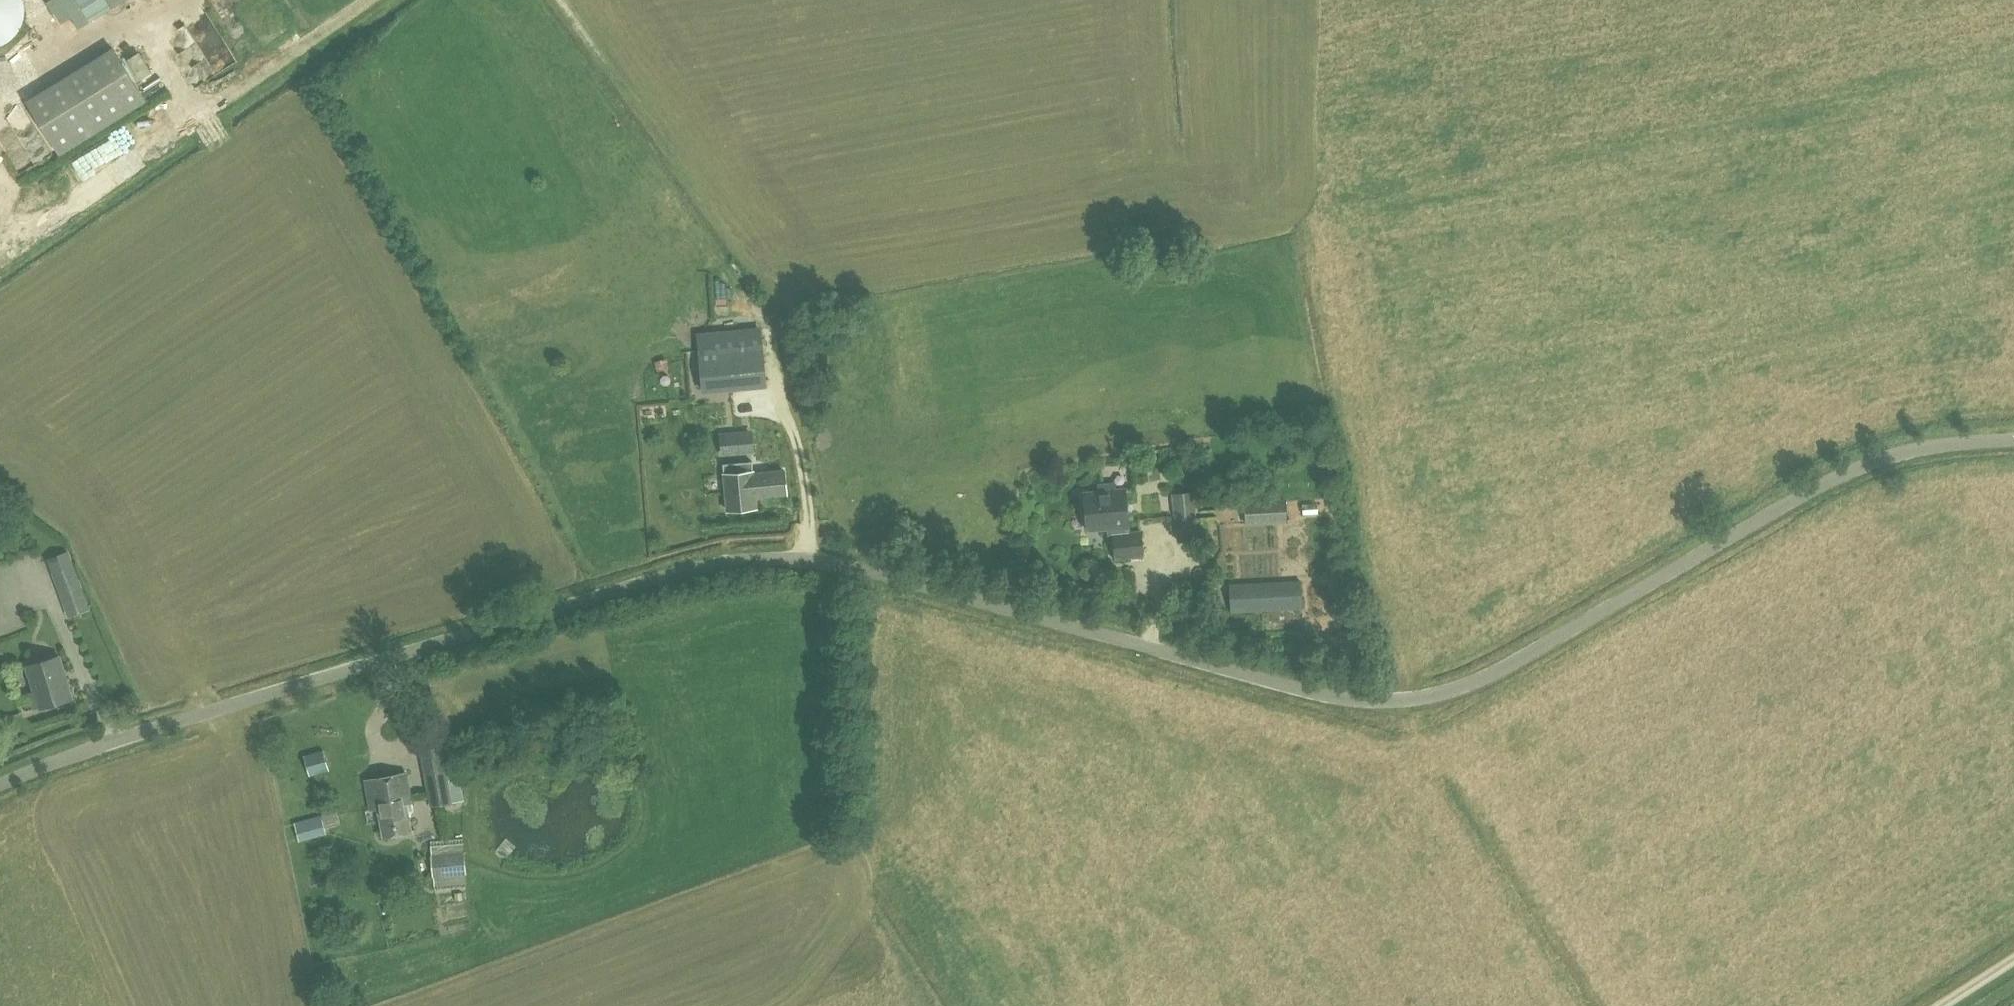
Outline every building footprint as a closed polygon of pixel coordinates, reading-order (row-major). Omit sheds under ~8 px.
[(25,10),(23,0),(0,0),(0,45),(5,43),(10,40),(14,36),(18,32),(21,27),(23,22),(24,16),(25,10)] [(78,0),(48,0),(46,1),(60,23),(72,16),(79,27),(90,20),(78,0)] [(87,9),(102,0),(82,0),(87,9)] [(113,8),(126,0),(107,0),(113,8)] [(114,47),(26,101),(60,155),(147,101),(114,47)] [(121,57),(148,86),(158,75),(132,47),(121,57)] [(700,344),(711,343),(709,328),(698,329),(700,344)] [(700,351),(704,387),(764,382),(760,345),(700,351)] [(749,433),(724,435),(726,455),(751,452),(749,433)] [(726,509),(756,507),(755,493),(760,492),(760,495),(786,493),(784,469),(753,472),(752,472),(751,462),(723,464),(724,475),(723,475),(726,509)] [(1107,529),(1128,527),(1125,488),(1084,492),(1087,530),(1107,529)] [(1200,538),(1197,517),(1194,491),(1173,493),(1178,540),(1200,538)] [(1295,496),(1297,511),(1321,508),(1319,494),(1295,496)] [(1246,524),(1286,522),(1284,499),(1245,501),(1246,524)] [(1306,513),(1303,525),(1318,528),(1320,516),(1306,513)] [(1129,532),(1128,527),(1107,529),(1108,535),(1113,534),(1115,558),(1143,555),(1141,530),(1129,532)] [(52,571),(53,575),(68,616),(73,614),(90,608),(74,563),(52,571)] [(1231,613),(1302,609),(1302,579),(1229,583),(1231,613)] [(40,707),(73,697),(61,656),(28,666),(35,692),(31,693),(35,707),(40,706),(40,707)] [(420,749),(425,774),(431,806),(453,802),(443,745),(420,749)] [(310,776),(329,771),(322,749),(303,753),(310,776)] [(407,804),(412,803),(407,773),(365,780),(370,809),(377,808),(382,836),(411,831),(407,804)] [(321,814),(320,814),(294,821),(299,842),(326,834),(321,814)] [(432,854),(434,876),(466,874),(464,852),(432,854)]
